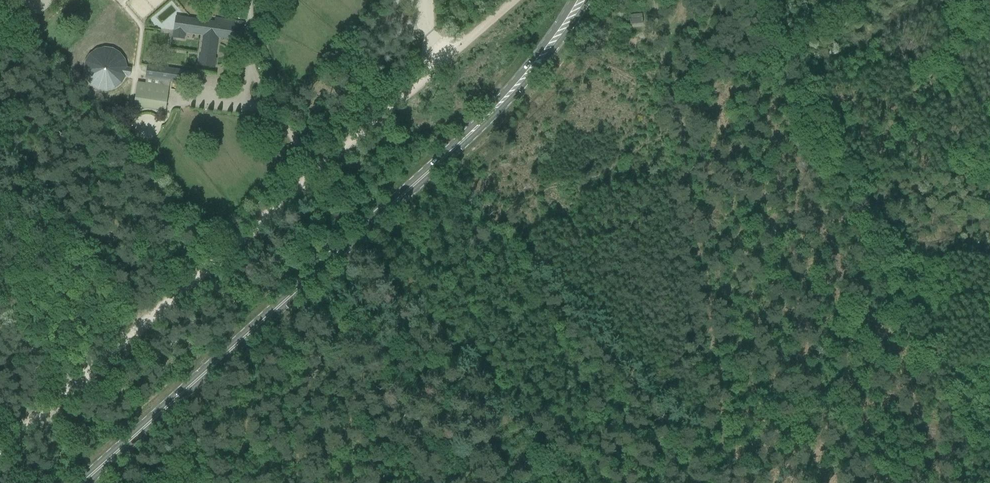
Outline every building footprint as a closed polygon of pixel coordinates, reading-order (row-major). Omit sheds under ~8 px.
[(631,23),(643,23),(643,13),(631,13),(631,23)] [(214,21),(177,16),(175,28),(204,33),(201,56),(199,56),(198,65),(214,67),(216,58),(214,58),(217,34),(231,36),(230,39),(241,41),(244,22),(215,18),(214,21)] [(126,76),(127,68),(125,60),(120,53),(113,48),(104,47),(96,49),(89,54),(85,62),(83,70),(86,78),(91,85),(98,89),(106,91),(115,89),(121,84),(126,76)] [(189,85),(191,71),(148,65),(145,83),(138,83),(134,107),(165,112),(170,82),(189,85)]
